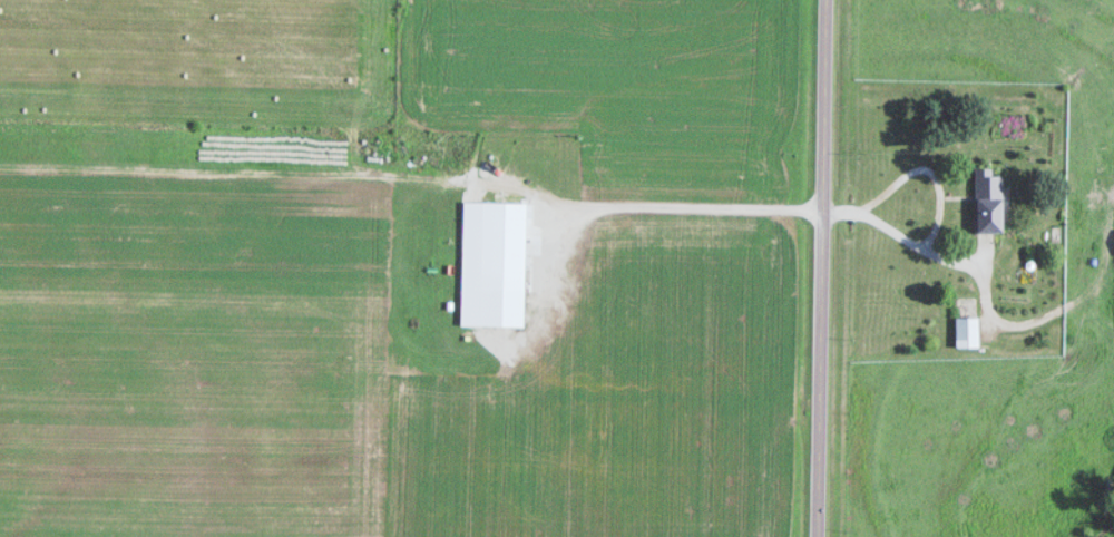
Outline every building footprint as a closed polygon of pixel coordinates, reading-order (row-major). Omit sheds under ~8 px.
[(971,167),(971,232),(998,232),(998,174),(990,174),(990,167),(971,167)] [(476,290),(522,290),(522,201),(476,200),(476,290)] [(953,346),(975,346),(975,316),(953,316),(953,346)]
